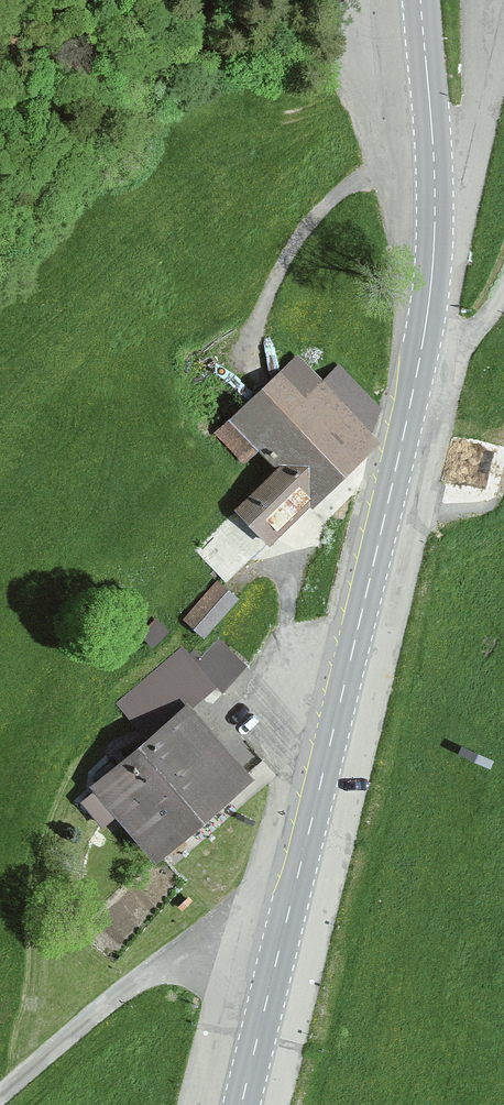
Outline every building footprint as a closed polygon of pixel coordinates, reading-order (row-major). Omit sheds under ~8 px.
[(294,360),(232,423),(277,473),(237,514),(280,553),(368,467),(372,423),(294,360)] [(158,869),(262,786),(190,698),(87,781),(158,869)]
